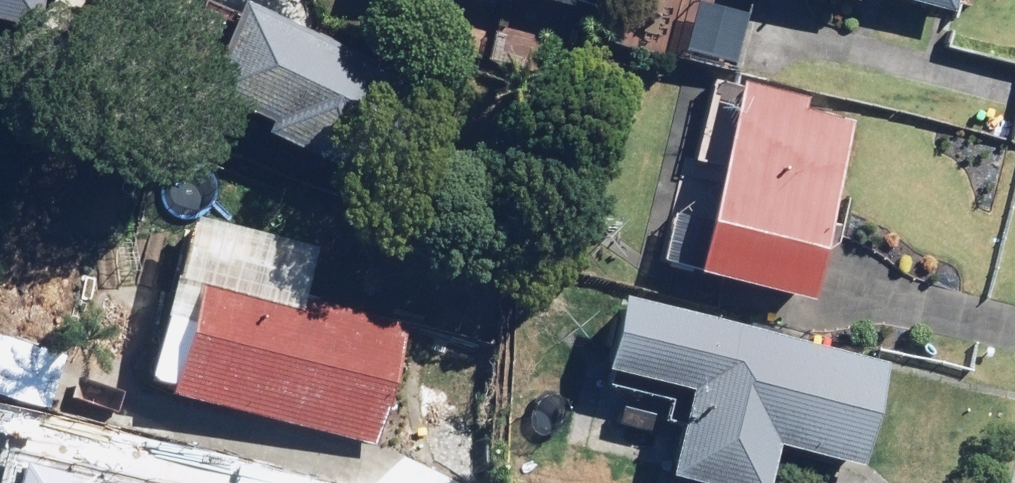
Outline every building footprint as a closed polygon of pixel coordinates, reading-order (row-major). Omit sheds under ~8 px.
[(40,24),(45,0),(0,0),(0,16),(40,24)] [(245,0),(240,0),(198,97),(405,188),(448,89),(245,0)] [(724,0),(643,0),(633,48),(744,72),(758,7),(724,0)] [(955,12),(959,0),(912,0),(955,12)] [(816,296),(854,121),(857,110),(715,79),(698,156),(680,152),(657,261),(816,296)] [(151,376),(171,381),(168,394),(383,445),(413,318),(198,267),(195,278),(175,273),(151,376)] [(89,346),(128,351),(136,285),(98,280),(89,346)] [(627,291),(605,375),(692,398),(673,468),(730,482),(775,482),(785,444),(868,466),(896,362),(627,291)] [(112,431),(97,482),(176,482),(185,451),(112,431)]
